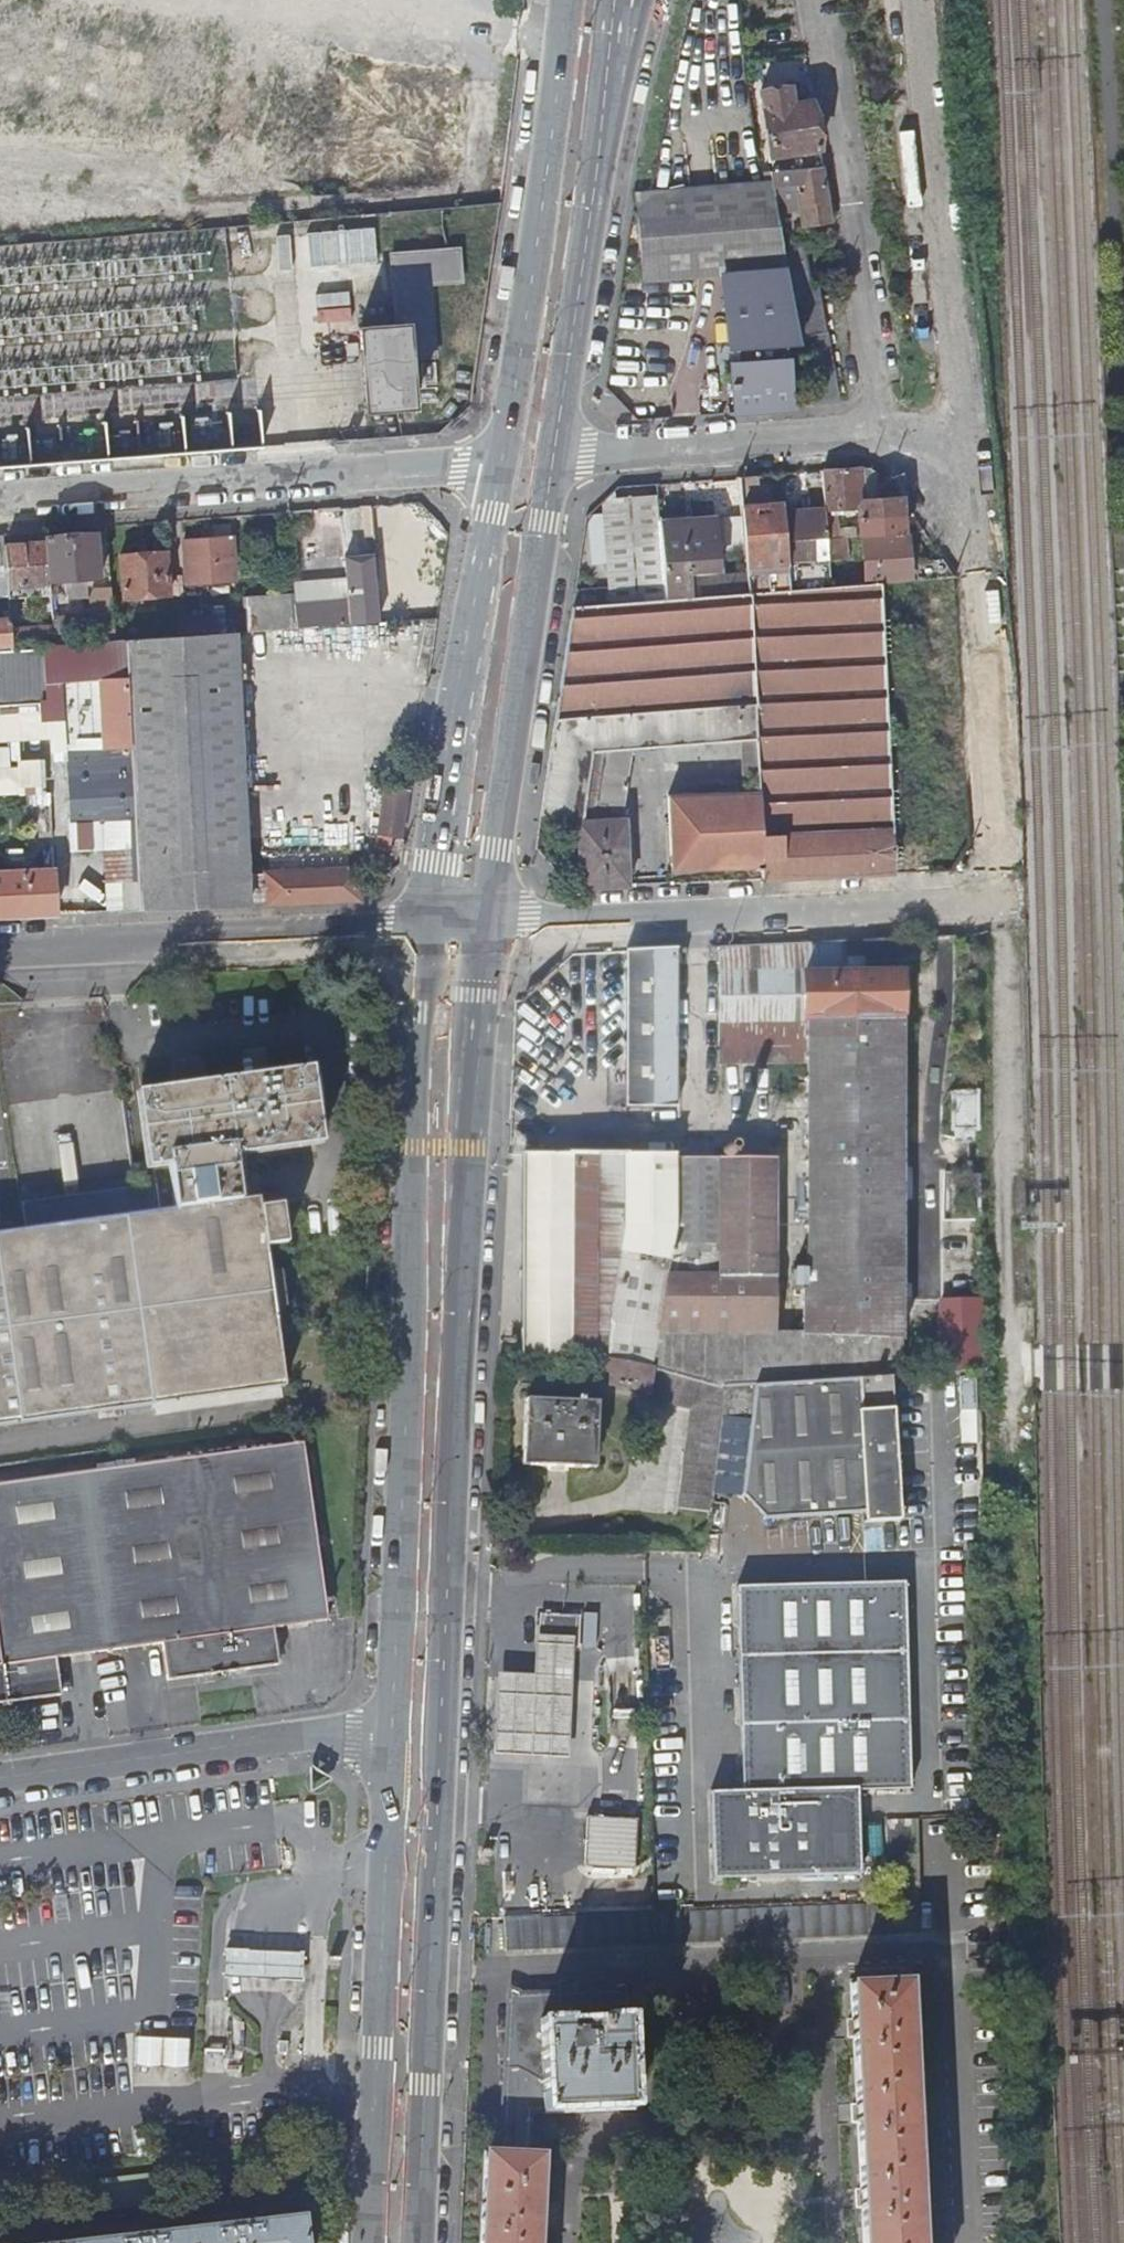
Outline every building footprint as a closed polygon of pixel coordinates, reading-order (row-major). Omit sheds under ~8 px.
[(761,92),(773,173),(823,168),(813,102),(792,105),(789,87),(761,92)] [(772,182),(777,207),(799,204),(801,212),(803,228),(831,224),(823,168),(773,173),(771,173),(772,182)] [(763,174),(764,182),(772,182),(771,173),(763,174)] [(637,193),(640,286),(725,278),(730,350),(735,350),(736,368),(732,368),(735,415),(789,411),(784,346),(800,345),(791,291),(782,238),(778,215),(777,207),(772,182),(764,182),(651,192),(637,193)] [(777,207),(778,215),(801,212),(799,204),(777,207)] [(782,238),(791,291),(819,287),(816,272),(806,273),(800,236),(782,238)] [(391,257),(396,326),(359,330),(365,412),(413,408),(410,361),(435,358),(430,287),(461,284),(459,252),(391,257)] [(791,291),(800,345),(811,404),(837,400),(819,287),(791,291)] [(9,466),(10,467),(12,467),(12,465),(18,465),(18,467),(20,467),(20,465),(45,463),(46,465),(50,464),(50,463),(56,462),(56,464),(61,464),(61,462),(87,460),(87,462),(89,461),(89,459),(95,459),(95,461),(98,461),(98,459),(122,457),(122,459),(127,459),(127,456),(133,456),(133,458),(138,458),(138,455),(163,454),(163,456),(165,456),(165,454),(172,453),(172,455),(174,455),(174,453),(199,451),(199,453),(204,453),(204,451),(210,450),(210,452),(214,452),(215,450),(239,448),(240,450),(242,450),(242,448),(248,447),(248,449),(250,449),(250,447),(261,446),(258,412),(0,431),(0,466),(9,466)] [(822,473),(825,512),(827,541),(839,540),(837,517),(843,517),(843,510),(858,509),(862,509),(862,501),(860,470),(822,473)] [(740,479),(746,568),(749,595),(790,591),(788,558),(764,559),(762,537),(766,536),(766,530),(776,529),(775,508),(760,509),(759,478),(740,479)] [(858,509),(859,519),(902,516),(901,498),(862,501),(862,509),(858,509)] [(370,507),(373,543),(408,540),(405,504),(370,507)] [(762,537),(764,559),(788,558),(783,507),(775,508),(776,529),(766,530),(766,536),(762,537)] [(787,515),(791,564),(820,562),(820,577),(793,579),(794,591),(831,588),(829,563),(827,541),(825,512),(787,515)] [(859,519),(860,538),(863,538),(904,535),(902,516),(859,519)] [(660,524),(666,601),(693,599),(691,572),(721,570),(717,520),(660,524)] [(95,533),(99,578),(110,577),(106,532),(95,533)] [(45,542),(50,597),(55,646),(115,641),(111,588),(94,589),(89,599),(90,623),(59,626),(55,581),(64,581),(64,593),(67,592),(67,598),(75,597),(75,591),(85,591),(85,579),(99,578),(95,533),(45,537),(45,542)] [(863,538),(867,586),(879,585),(953,580),(953,579),(942,561),(909,564),(907,535),(904,535),(863,538)] [(184,542),(187,584),(234,580),(232,539),(184,542)] [(827,541),(829,563),(847,561),(846,539),(839,540),(827,541)] [(4,546),(9,600),(50,597),(45,542),(4,546)] [(120,557),(123,599),(168,596),(165,553),(120,557)] [(347,601),(295,605),(297,626),(351,622),(352,624),(379,622),(377,593),(374,557),(344,559),(347,601)] [(691,572),(693,599),(749,595),(746,568),(721,570),(691,572)] [(603,579),(605,596),(627,594),(626,578),(603,579)] [(833,588),(892,874),(893,874),(881,632),(880,601),(879,585),(867,586),(833,588)] [(572,608),(540,816),(581,821),(590,751),(618,750),(754,741),(757,794),(667,797),(671,871),(760,866),(761,881),(892,874),(833,588),(831,588),(794,591),(790,591),(749,595),(693,599),(666,601),(584,607),(572,608)] [(377,593),(379,622),(415,620),(412,590),(377,593)] [(244,598),(246,632),(297,628),(297,626),(295,605),(294,594),(244,598)] [(880,601),(881,632),(948,627),(945,598),(880,601)] [(13,645),(11,619),(0,620),(0,646),(13,645)] [(175,624),(176,637),(199,635),(198,623),(175,624)] [(152,627),(153,639),(171,637),(171,626),(152,627)] [(15,630),(16,647),(50,644),(49,627),(15,630)] [(123,641),(137,910),(248,905),(356,900),(355,876),(347,869),(244,875),(233,633),(199,635),(176,637),(171,637),(153,639),(123,641)] [(40,647),(43,703),(47,702),(49,739),(50,748),(61,748),(62,749),(66,749),(70,849),(118,847),(119,865),(115,866),(116,883),(117,911),(137,910),(123,641),(115,641),(55,646),(40,647)] [(43,703),(40,647),(13,649),(0,650),(0,706),(43,703)] [(45,739),(43,703),(0,706),(0,742),(45,739)] [(590,751),(581,821),(581,822),(623,819),(618,750),(590,751)] [(17,794),(16,770),(0,771),(0,795),(17,794)] [(384,790),(377,834),(398,837),(405,793),(384,790)] [(575,822),(578,889),(627,887),(623,819),(581,822),(575,822)] [(70,849),(72,885),(116,883),(115,866),(119,865),(118,847),(70,849)] [(19,916),(54,914),(52,869),(0,871),(0,917),(19,916)] [(721,948),(722,1065),(809,1063),(809,1143),(905,1144),(905,1025),(901,963),(900,940),(721,948)] [(627,953),(629,1106),(681,1105),(679,950),(627,953)] [(155,1168),(161,1213),(255,1199),(249,1155),(323,1145),(312,1068),(136,1093),(147,1170),(155,1168)] [(955,1093),(956,1132),(980,1132),(979,1093),(955,1093)] [(809,1143),(809,1162),(905,1161),(905,1144),(809,1143)] [(809,1162),(809,1288),(804,1289),(805,1333),(778,1331),(776,1159),(679,1159),(678,1154),(526,1154),(528,1357),(608,1359),(726,1385),(731,1385),(744,1385),(905,1375),(905,1161),(809,1162)] [(957,1178),(959,1216),(981,1215),(981,1177),(957,1178)] [(113,1215),(113,1193),(67,1194),(67,1208),(85,1208),(85,1215),(113,1215)] [(0,1234),(0,1427),(285,1387),(265,1248),(287,1245),(281,1207),(260,1210),(258,1198),(255,1199),(161,1213),(139,1216),(0,1234)] [(943,1301),(945,1374),(964,1373),(961,1300),(943,1301)] [(961,1300),(964,1373),(983,1372),(982,1300),(961,1300)] [(605,1382),(651,1391),(651,1395),(695,1410),(686,1480),(717,1482),(725,1427),(731,1385),(726,1385),(608,1359),(605,1382)] [(745,1459),(782,1520),(873,1520),(873,1529),(905,1529),(905,1375),(744,1385),(745,1459)] [(531,1399),(529,1451),(535,1452),(535,1465),(593,1469),(594,1455),(600,1455),(602,1403),(588,1402),(588,1399),(583,1398),(582,1402),(531,1399)] [(158,1550),(180,1614),(193,1648),(202,1677),(280,1665),(275,1629),(330,1621),(305,1444),(128,1470),(158,1550)] [(745,1459),(745,1495),(749,1495),(769,1516),(769,1520),(782,1520),(745,1459)] [(0,1488),(0,1705),(64,1696),(59,1660),(167,1645),(172,1682),(202,1677),(193,1648),(180,1614),(158,1550),(128,1470),(0,1488)] [(906,1582),(739,1587),(743,1726),(910,1721),(906,1582)] [(546,1612),(544,1634),(543,1639),(573,1642),(576,1642),(579,1615),(546,1612)] [(492,1705),(487,1748),(494,1749),(563,1755),(573,1642),(543,1639),(544,1634),(534,1632),(530,1671),(495,1668),(493,1686),(492,1705)] [(711,1792),(714,1880),(861,1876),(859,1792),(912,1790),(910,1721),(743,1726),(744,1791),(711,1792)] [(504,1916),(506,1950),(918,1934),(916,1901),(921,1901),(917,1818),(886,1819),(889,1902),(504,1916)] [(584,1819),(582,1869),(635,1872),(638,1821),(584,1819)] [(258,1944),(216,1943),(216,1974),(257,1976),(295,1977),(296,1946),(258,1944)] [(864,2242),(919,2242),(907,1983),(852,1986),(864,2242)] [(512,1994),(516,2069),(544,2082),(545,2110),(633,2107),(628,1989),(512,1994)] [(507,1994),(496,2152),(532,2154),(532,2111),(545,2110),(544,2082),(516,2069),(512,1994),(507,1994)] [(138,2035),(138,2064),(192,2063),(191,2034),(138,2035)] [(483,2242),(538,2242),(543,2155),(532,2154),(496,2152),(487,2152),(483,2242)] [(306,2216),(75,2242),(309,2242),(306,2216)]
